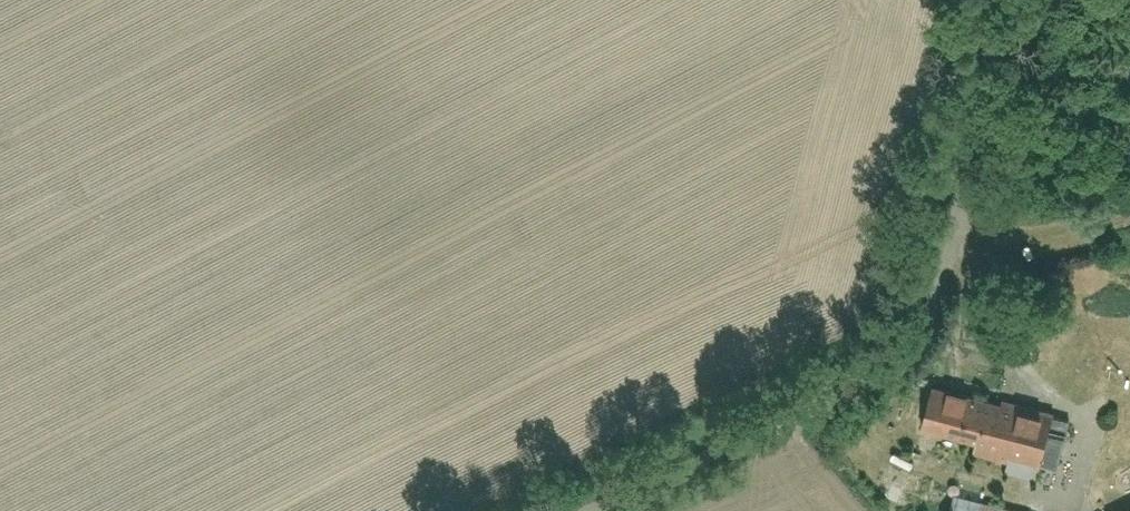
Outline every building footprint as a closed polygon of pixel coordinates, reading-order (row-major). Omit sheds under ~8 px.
[(950,376),(932,433),(1014,459),(1009,475),(1041,485),(1046,469),(1051,471),(1070,414),(950,376)] [(959,510),(1002,510),(962,499),(959,510)]
